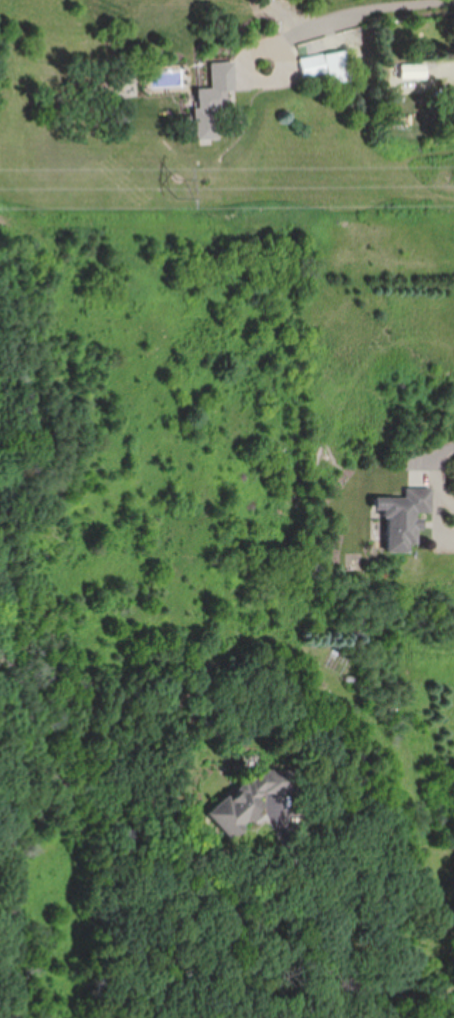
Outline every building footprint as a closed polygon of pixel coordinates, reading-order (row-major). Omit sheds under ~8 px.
[(354,83),(348,49),(301,58),(305,78),(330,74),(332,87),(354,83)] [(237,89),(235,61),(212,63),(213,89),(196,90),(199,140),(220,138),(218,108),(229,108),(228,90),(237,89)] [(432,488),(404,488),(404,497),(376,497),(376,510),(388,510),(388,552),(412,552),(412,545),(422,545),(422,513),(432,513),(432,488)] [(343,678),(357,687),(363,678),(349,669),(343,678)] [(265,793),(293,794),(293,770),(263,769),(210,809),(209,813),(229,840),(259,817),(260,809),(264,806),(265,793)]
